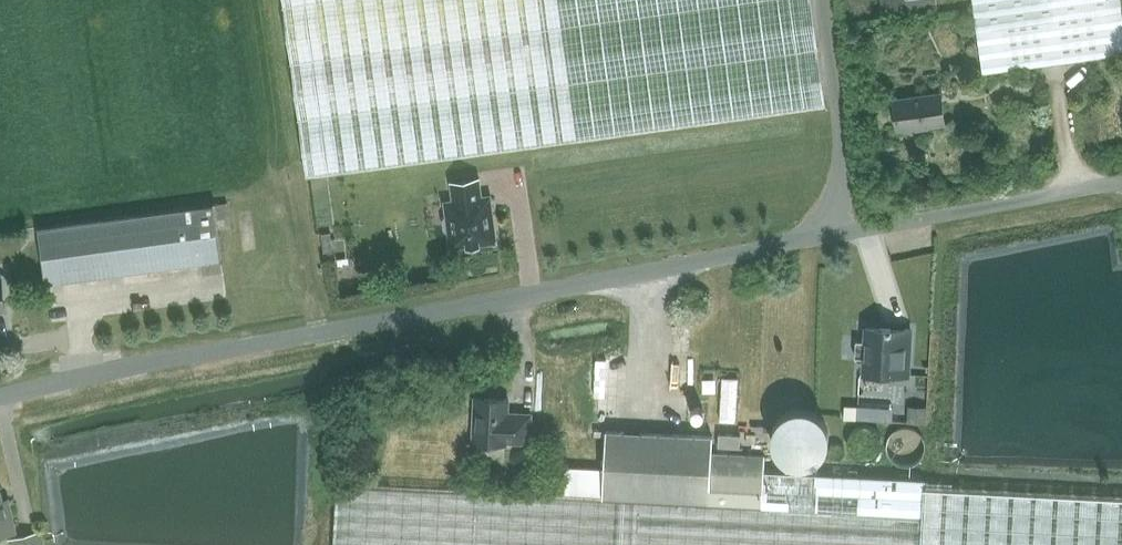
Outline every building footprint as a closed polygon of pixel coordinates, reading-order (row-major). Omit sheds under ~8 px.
[(308,175),(825,105),(810,0),(283,0),(308,175)] [(936,0),(879,0),(881,17),(908,14),(908,10),(937,6),(936,0)] [(979,68),(1121,49),(1121,37),(1117,0),(970,0),(979,68)] [(893,98),(898,129),(945,123),(941,92),(893,98)] [(1029,101),(1026,112),(1037,115),(1040,104),(1029,101)] [(308,178),(315,230),(331,229),(324,176),(308,178)] [(444,229),(448,232),(451,248),(452,248),(467,245),(467,247),(469,247),(469,246),(479,244),(479,245),(481,245),(480,244),(495,242),(497,242),(491,196),(482,197),(479,178),(451,182),(453,200),(445,202),(447,217),(443,220),(444,229)] [(214,204),(38,228),(46,284),(221,260),(214,204)] [(330,233),(321,234),(324,260),(333,259),(330,233)] [(864,373),(908,376),(910,329),(866,327),(865,341),(865,342),(856,341),(855,357),(864,358),(865,358),(864,373)] [(508,399),(475,398),(473,443),(506,444),(506,442),(529,443),(531,414),(514,413),(514,415),(507,415),(508,399)] [(909,403),(908,422),(926,422),(926,404),(909,403)] [(885,405),(884,417),(903,418),(903,406),(885,405)] [(821,476),(764,473),(765,456),(711,453),(712,436),(659,434),(624,432),(606,431),(604,469),(558,466),(556,496),(337,484),(334,544),(1121,544),(1121,499),(924,488),(924,482),(821,476)] [(719,432),(719,446),(740,447),(741,433),(719,432)] [(13,531),(6,505),(2,506),(0,499),(0,534),(13,531)] [(13,544),(44,544),(41,531),(12,539),(13,544)]
